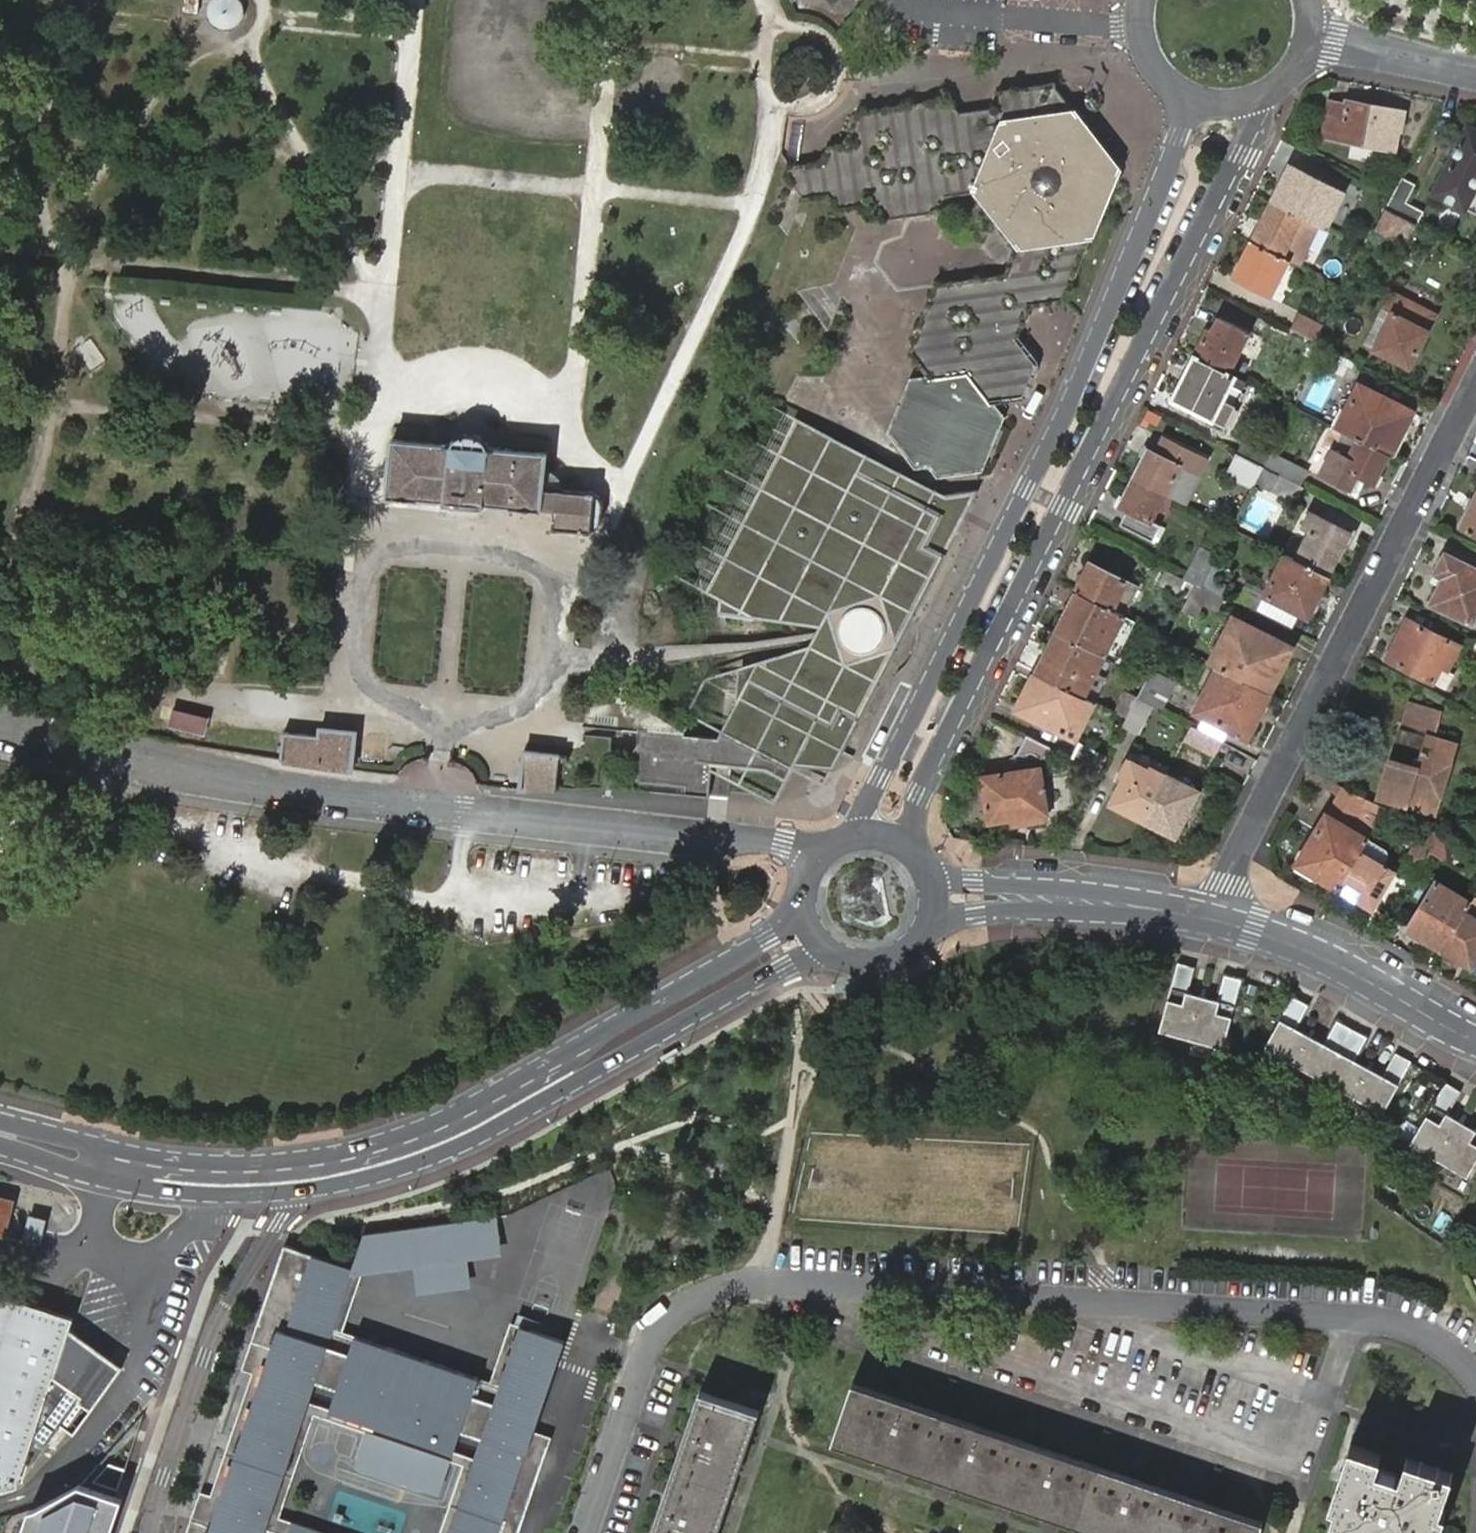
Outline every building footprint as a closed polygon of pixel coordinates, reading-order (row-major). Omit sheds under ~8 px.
[(212,23),(244,26),(247,0),(214,0),(212,23)] [(796,12),(813,14),(837,31),(865,0),(791,0),(796,12)] [(784,176),(788,181),(802,198),(828,196),(839,208),(862,207),(874,220),(936,213),(944,196),(977,192),(1021,248),(1009,280),(936,289),(910,355),(931,381),(908,384),(888,437),(912,468),(927,466),(937,478),(979,474),(996,434),(982,416),(987,404),(1022,400),(1035,367),(1017,340),(1029,306),(1063,302),(1102,205),(1107,204),(1116,184),(1087,187),(1065,158),(1076,131),(1078,125),(1051,88),(998,94),(992,106),(996,111),(993,114),(995,117),(988,122),(981,113),(955,116),(944,102),(876,111),(879,116),(872,120),(866,113),(859,113),(850,138),(854,142),(852,147),(831,150),(827,154),(833,162),(829,166),(827,164),(812,166),(809,173),(803,173),(799,168),(795,161),(791,169),(789,165),(784,176)] [(1373,147),(1392,151),(1395,131),(1399,131),(1401,114),(1345,103),(1345,107),(1329,103),(1324,137),(1355,143),(1354,144),(1354,145),(1353,146),(1353,150),(1354,152),(1354,154),(1356,155),(1357,157),(1360,158),(1363,159),(1365,159),(1368,158),(1370,157),(1371,155),(1373,153),(1373,151),(1373,148),(1373,147)] [(992,106),(981,113),(988,122),(995,117),(993,114),(996,111),(992,106)] [(876,111),(866,113),(872,120),(879,116),(876,111)] [(1116,184),(1119,175),(1083,124),(1080,131),(1076,131),(1065,158),(1087,187),(1116,184)] [(1465,128),(1430,194),(1460,209),(1475,178),(1475,133),(1465,128)] [(780,174),(779,176),(783,181),(788,181),(784,176),(789,165),(787,162),(780,174)] [(1318,227),(1325,231),(1343,194),(1290,167),(1271,203),(1301,219),(1318,227)] [(1413,224),(1416,225),(1421,215),(1403,206),(1413,187),(1400,180),(1385,210),(1413,224)] [(1287,261),(1299,266),(1303,258),(1318,227),(1301,219),(1271,203),(1252,242),(1287,261)] [(1402,245),(1413,224),(1385,210),(1374,230),(1402,245)] [(1287,261),(1252,242),(1234,279),(1269,298),(1287,261)] [(1390,316),(1373,350),(1407,368),(1433,317),(1389,294),(1380,311),(1390,316)] [(1363,345),(1373,350),(1390,316),(1380,311),(1363,345)] [(1288,330),(1316,344),(1324,329),(1295,314),(1288,330)] [(1207,331),(1194,358),(1227,374),(1247,333),(1218,318),(1211,332),(1207,331)] [(1231,408),(1244,383),(1227,374),(1194,358),(1172,401),(1224,427),(1234,409),(1231,408)] [(1339,431),(1389,456),(1410,414),(1358,388),(1345,412),(1340,410),(1331,427),(1339,431)] [(982,416),(996,434),(1001,422),(987,404),(982,416)] [(1379,478),(1389,456),(1339,431),(1331,427),(1330,426),(1321,444),(1331,449),(1318,475),(1359,495),(1366,482),(1368,483),(1372,475),(1379,478)] [(935,499),(941,498),(795,427),(708,603),(726,612),(731,575),(788,460),(792,462),(795,462),(799,463),(803,463),(807,462),(811,461),(814,459),(817,457),(820,454),(822,451),(932,506),(935,499)] [(545,451),(487,446),(486,446),(486,443),(485,441),(483,439),(482,436),(480,434),(477,432),(476,431),(472,430),(468,430),(465,430),(462,430),(458,431),(455,434),(453,436),(452,437),(450,440),(448,443),(448,444),(390,438),(386,500),(416,503),(417,500),(443,503),(444,505),(464,507),(480,508),(480,505),(506,508),(506,510),(537,512),(538,510),(552,510),(551,530),(589,534),(591,533),(593,532),(594,531),(596,530),(597,528),(599,526),(600,524),(601,506),(600,505),(600,502),(600,501),(599,499),(598,497),(597,495),(596,494),(595,493),(542,488),(545,451)] [(1174,499),(1184,504),(1198,475),(1188,470),(1195,457),(1163,441),(1156,455),(1153,453),(1149,461),(1143,458),(1133,478),(1174,499)] [(1236,455),(1263,468),(1269,455),(1242,441),(1236,455)] [(914,624),(980,499),(953,497),(948,506),(935,499),(932,506),(822,451),(820,454),(817,457),(814,459),(811,461),(807,462),(803,463),(799,463),(795,462),(792,462),(788,460),(731,575),(726,612),(726,626),(828,644),(830,650),(832,656),(746,681),(740,714),(736,759),(715,757),(717,748),(639,740),(632,799),(711,806),(714,774),(789,782),(793,777),(836,781),(883,688),(867,680),(870,673),(876,671),(882,669),(888,665),(892,661),(895,657),(897,652),(899,647),(899,644),(899,641),(899,636),(898,629),(895,623),(899,616),(914,624)] [(1146,451),(1143,458),(1149,461),(1153,453),(1146,451)] [(1225,475),(1252,488),(1254,484),(1263,468),(1236,455),(1225,475)] [(1269,455),(1263,468),(1299,486),(1306,473),(1269,455)] [(1204,462),(1195,457),(1188,470),(1198,475),(1204,462)] [(1263,468),(1254,484),(1293,504),(1302,488),(1299,486),(1263,468)] [(1375,487),(1379,478),(1372,475),(1368,483),(1375,487)] [(1174,499),(1133,478),(1119,508),(1127,512),(1120,526),(1153,543),(1156,538),(1161,540),(1166,531),(1160,528),(1174,499)] [(1458,529),(1475,538),(1475,495),(1458,529)] [(953,497),(941,498),(935,499),(948,506),(953,497)] [(1294,560),(1328,577),(1349,534),(1307,513),(1299,528),(1308,532),(1294,560)] [(1185,581),(1195,586),(1202,589),(1203,585),(1218,556),(1202,549),(1185,581)] [(1308,617),(1328,577),(1294,560),(1284,555),(1264,595),(1308,617)] [(1475,617),(1475,570),(1445,555),(1435,575),(1444,579),(1430,606),(1472,625),(1475,617)] [(1089,565),(1074,593),(1122,617),(1137,588),(1089,565)] [(1158,585),(1187,600),(1195,586),(1185,581),(1165,572),(1158,585)] [(1187,600),(1182,611),(1195,617),(1202,605),(1217,612),(1225,597),(1203,585),(1202,589),(1195,586),(1187,600)] [(1122,617),(1074,593),(1054,634),(1102,658),(1122,617)] [(895,623),(898,629),(899,636),(899,641),(906,640),(914,624),(899,616),(895,623)] [(1102,658),(1112,663),(1132,622),(1122,617),(1102,658)] [(1226,673),(1268,694),(1287,657),(1268,646),(1273,639),(1231,618),(1209,664),(1212,666),(1226,673)] [(1436,664),(1441,667),(1454,642),(1408,620),(1387,661),(1427,682),(1436,664)] [(1102,658),(1054,634),(1033,674),(1082,698),(1102,658)] [(1268,646),(1287,657),(1292,648),(1273,639),(1268,646)] [(1432,685),(1441,667),(1436,664),(1427,682),(1432,685)] [(883,688),(891,670),(888,665),(882,669),(876,671),(870,673),(867,680),(883,688)] [(1226,673),(1212,666),(1190,709),(1204,717),(1226,673)] [(1149,708),(1158,712),(1176,678),(1153,667),(1136,700),(1136,701),(1149,708)] [(1246,738),(1268,694),(1226,673),(1204,717),(1246,738)] [(1082,698),(1033,674),(1015,710),(1073,740),(1092,704),(1082,698)] [(1116,715),(1126,720),(1136,701),(1136,700),(1127,694),(1116,715)] [(1126,720),(1122,728),(1135,735),(1149,708),(1136,701),(1126,720)] [(1406,702),(1399,728),(1432,738),(1439,712),(1406,702)] [(205,719),(172,710),(167,727),(200,737),(205,719)] [(736,759),(740,714),(720,750),(717,748),(715,757),(736,759)] [(1211,757),(1218,742),(1189,728),(1182,742),(1211,757)] [(1432,738),(1399,728),(1380,799),(1407,807),(1404,816),(1429,823),(1432,814),(1436,815),(1456,745),(1432,738)] [(278,761),(350,772),(356,734),(319,729),(318,737),(281,731),(278,761)] [(1043,761),(1049,749),(1025,737),(1016,756),(1031,755),(1043,761)] [(519,790),(553,789),(557,753),(522,750),(519,790)] [(1037,773),(1043,761),(1031,755),(1016,756),(1013,756),(1014,773),(1037,769),(1037,773)] [(1109,805),(1142,821),(1165,776),(1160,773),(1149,768),(1147,771),(1127,761),(1119,777),(1122,779),(1109,805)] [(1165,776),(1169,767),(1164,765),(1160,773),(1165,776)] [(988,825),(1045,815),(1037,773),(1037,769),(1014,773),(981,779),(988,825)] [(1165,776),(1142,821),(1173,837),(1196,791),(1165,776)] [(1293,864),(1336,890),(1358,853),(1366,839),(1343,826),(1347,818),(1370,831),(1384,808),(1341,787),(1293,864)] [(1403,858),(1419,867),(1438,835),(1422,827),(1403,858)] [(1358,853),(1336,890),(1370,909),(1391,873),(1358,853)] [(1405,930),(1439,951),(1463,911),(1468,903),(1433,882),(1405,930)] [(1439,951),(1468,969),(1475,956),(1475,919),(1463,911),(1439,951)] [(1222,1047),(1241,979),(1224,975),(1217,1000),(1187,992),(1194,966),(1177,962),(1159,1030),(1222,1047)] [(1354,1060),(1367,1037),(1337,1021),(1324,1044),(1295,1028),(1308,1005),(1292,997),(1264,1048),(1383,1112),(1411,1061),(1395,1053),(1383,1076),(1354,1060)] [(1475,1161),(1475,1127),(1474,1129),(1448,1114),(1461,1091),(1446,1083),(1410,1143),(1467,1177),(1475,1161)] [(0,1191),(0,1232),(8,1234),(18,1196),(0,1191)] [(71,1207),(64,1198),(57,1203),(64,1212),(71,1207)] [(32,1212),(26,1235),(43,1239),(49,1216),(32,1212)] [(505,1256),(500,1217),(367,1235),(356,1269),(366,1272),(416,1266),(420,1294),(474,1287),(471,1260),(505,1256)] [(493,1382),(345,1331),(366,1272),(356,1269),(287,1245),(245,1369),(256,1373),(214,1494),(203,1491),(188,1532),(282,1532),(268,1528),(319,1381),(340,1388),(332,1409),(456,1452),(464,1430),(485,1437),(452,1532),(521,1532),(554,1438),(537,1432),(567,1342),(513,1323),(493,1382)] [(18,1486),(85,1395),(57,1375),(77,1318),(43,1307),(0,1293),(0,1491),(18,1486)] [(909,1404),(848,1384),(831,1437),(891,1458),(894,1450),(897,1440),(915,1446),(914,1450),(941,1459),(943,1456),(959,1462),(957,1472),(988,1482),(1003,1436),(971,1426),(967,1438),(905,1419),(909,1404)] [(685,1440),(698,1444),(678,1507),(663,1502),(653,1532),(704,1532),(709,1518),(697,1514),(703,1496),(706,1497),(716,1469),(713,1468),(718,1451),(729,1455),(736,1458),(752,1411),(700,1393),(685,1440)] [(33,1508),(25,1532),(114,1532),(159,1403),(84,1482),(38,1507),(33,1508)] [(971,1426),(909,1404),(905,1419),(967,1438),(971,1426)] [(1029,1445),(1003,1436),(988,1482),(1014,1491),(1029,1445)] [(698,1444),(685,1440),(663,1502),(678,1507),(698,1444)] [(897,1440),(894,1450),(957,1472),(959,1462),(943,1456),(941,1459),(914,1450),(915,1446),(897,1440)] [(1328,1504),(1333,1506),(1335,1507),(1355,1447),(1346,1444),(1328,1504)] [(1259,1522),(1200,1502),(1195,1516),(1178,1511),(1176,1515),(1150,1507),(1156,1487),(1124,1477),(1120,1491),(1058,1470),(1063,1456),(1029,1445),(1014,1491),(1048,1502),(1051,1493),(1067,1498),(1066,1500),(1095,1510),(1096,1507),(1112,1513),(1109,1523),(1137,1532),(1170,1532),(1256,1532),(1259,1522)] [(1325,1531),(1330,1532),(1430,1532),(1438,1511),(1443,1495),(1397,1479),(1398,1476),(1374,1468),(1379,1455),(1355,1447),(1335,1507),(1333,1506),(1326,1528),(1325,1531)] [(709,1518),(729,1455),(718,1451),(713,1468),(716,1469),(706,1497),(703,1496),(697,1514),(709,1518)] [(1124,1477),(1063,1456),(1058,1470),(1120,1491),(1124,1477)] [(1404,1458),(1398,1476),(1397,1479),(1443,1495),(1450,1474),(1404,1458)] [(1195,1516),(1200,1502),(1156,1487),(1150,1507),(1176,1515),(1178,1511),(1195,1516)] [(1051,1493),(1048,1502),(1109,1523),(1112,1513),(1096,1507),(1095,1510),(1066,1500),(1067,1498),(1051,1493)] [(1444,1513),(1438,1511),(1430,1532),(1437,1532),(1444,1513)] [(294,1521),(290,1532),(329,1532),(294,1521)]
